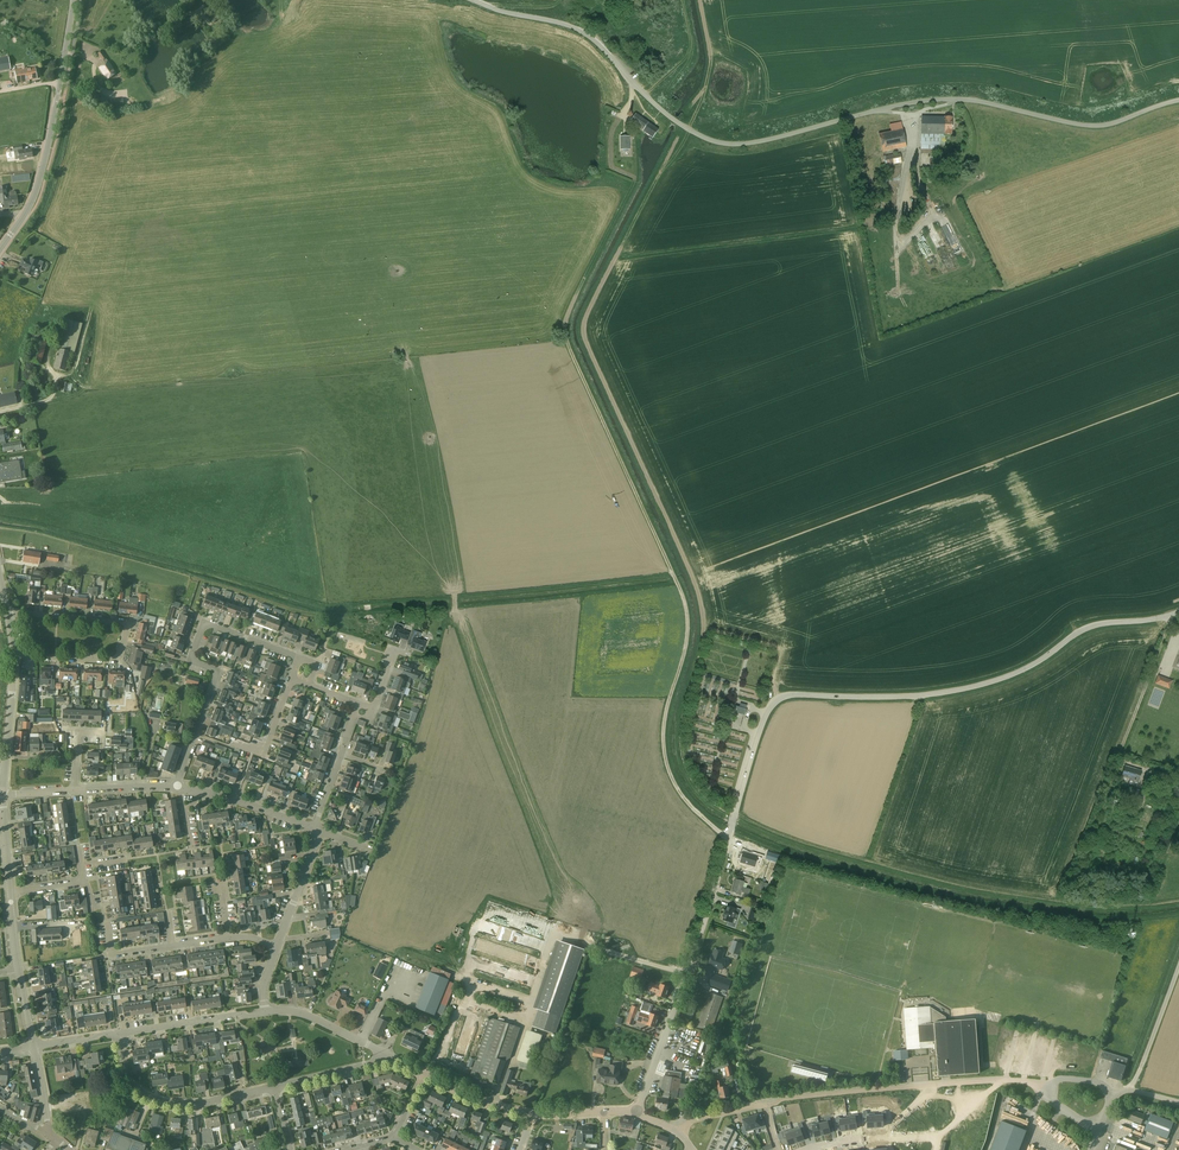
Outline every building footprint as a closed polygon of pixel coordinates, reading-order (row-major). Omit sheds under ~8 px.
[(107,79),(116,73),(108,62),(109,62),(101,51),(97,54),(105,64),(99,68),(107,79)] [(0,59),(0,71),(10,70),(9,63),(3,64),(2,58),(0,59)] [(37,79),(35,68),(26,69),(26,68),(14,70),(17,84),(29,82),(29,80),(37,79)] [(97,93),(94,95),(100,103),(104,100),(97,93)] [(647,125),(646,125),(648,122),(641,117),(636,114),(632,119),(632,120),(637,124),(636,125),(638,127),(639,126),(644,129),(643,131),(644,132),(653,138),(658,130),(654,127),(649,123),(647,125)] [(945,117),(921,116),(921,153),(939,154),(939,149),(945,149),(945,135),(952,135),(952,117),(945,117)] [(883,152),(906,147),(903,129),(901,122),(890,124),(891,131),(879,134),(883,152)] [(621,150),(630,149),(630,136),(623,137),(620,137),(621,150)] [(23,150),(22,145),(12,146),(13,152),(14,152),(15,161),(14,161),(15,164),(21,164),(21,163),(20,163),(19,159),(32,157),(31,150),(27,150),(27,149),(23,150)] [(6,187),(0,187),(0,202),(3,201),(4,209),(9,208),(9,206),(18,205),(17,196),(16,196),(16,192),(14,191),(10,192),(9,193),(9,197),(6,197),(6,187)] [(29,262),(22,259),(20,265),(28,269),(26,274),(31,276),(38,262),(31,259),(29,262)] [(75,353),(82,324),(67,319),(59,349),(58,349),(53,368),(66,371),(71,352),(75,353)] [(41,365),(47,342),(32,339),(26,360),(41,365)] [(70,394),(71,391),(73,384),(63,382),(60,392),(70,394)] [(17,404),(14,392),(0,396),(0,407),(17,404)] [(20,442),(3,445),(4,452),(21,449),(20,442)] [(19,460),(0,463),(0,483),(22,479),(22,478),(25,477),(24,470),(21,471),(19,460)] [(39,564),(40,553),(24,550),(22,562),(39,564)] [(58,562),(59,556),(47,554),(46,560),(58,562)] [(39,599),(40,588),(30,586),(29,594),(28,594),(27,595),(27,596),(27,597),(28,598),(28,603),(34,604),(35,599),(39,599)] [(53,606),(54,595),(45,594),(44,605),(53,606)] [(208,607),(212,597),(209,597),(210,595),(207,594),(206,595),(202,605),(208,607)] [(54,595),(53,606),(61,607),(63,596),(54,595)] [(77,608),(79,598),(70,597),(69,607),(77,608)] [(213,609),(217,599),(212,597),(208,607),(213,609)] [(79,598),(77,608),(86,609),(87,599),(79,598)] [(102,611),(103,600),(95,599),(93,610),(102,611)] [(128,603),(127,613),(136,614),(138,600),(129,599),(128,603)] [(218,611),(222,601),(217,599),(213,609),(218,611)] [(103,600),(102,611),(111,612),(112,601),(103,600)] [(224,613),(227,603),(222,601),(218,611),(224,613)] [(127,613),(128,603),(119,602),(118,613),(127,613)] [(229,615),(233,605),(227,603),(224,613),(229,615)] [(234,617),(238,607),(233,605),(229,615),(234,617)] [(240,618),(244,608),(243,607),(242,609),(238,607),(234,617),(239,619),(239,617),(240,618)] [(244,608),(240,618),(246,620),(247,617),(248,616),(247,616),(248,612),(249,610),(244,608)] [(263,614),(264,611),(260,610),(259,610),(257,609),(256,612),(253,623),(259,625),(263,614)] [(177,620),(178,620),(191,625),(193,619),(188,617),(190,614),(182,611),(181,614),(179,614),(177,620)] [(269,616),(263,614),(259,625),(265,627),(269,616)] [(137,631),(145,633),(147,627),(153,628),(156,618),(145,615),(144,616),(142,624),(139,623),(137,631)] [(271,629),(275,619),(269,616),(265,627),(271,629)] [(275,619),(271,629),(277,632),(281,621),(275,619)] [(189,631),(191,625),(178,620),(177,623),(179,624),(178,627),(189,631)] [(288,641),(292,630),(287,628),(288,624),(285,622),(284,622),(280,632),(283,633),(281,639),(288,641)] [(401,628),(402,625),(397,623),(395,626),(390,640),(399,643),(401,638),(408,640),(410,633),(403,630),(404,629),(401,628)] [(187,634),(189,631),(178,627),(176,632),(178,633),(187,636),(188,634),(187,634)] [(300,640),(304,629),(299,628),(298,632),(296,631),(297,630),(293,629),(293,630),(292,630),(288,641),(295,644),(297,639),(300,640)] [(304,629),(300,640),(304,641),(303,646),(315,651),(319,641),(307,636),(309,631),(304,629)] [(424,652),(427,642),(420,639),(422,633),(413,630),(407,644),(411,646),(411,647),(424,652)] [(144,640),(145,633),(137,631),(135,639),(139,640),(138,644),(144,646),(145,646),(144,646),(154,648),(158,649),(159,644),(155,643),(155,645),(145,642),(145,640),(144,640)] [(185,643),(187,636),(178,633),(177,637),(175,636),(173,641),(172,642),(183,646),(184,642),(185,643)] [(219,647),(221,640),(222,638),(221,638),(221,639),(215,637),(216,636),(215,636),(212,644),(209,643),(207,650),(216,654),(217,650),(218,650),(219,647)] [(172,642),(173,641),(169,640),(167,646),(165,651),(166,651),(171,652),(169,652),(169,651),(176,653),(177,650),(181,651),(183,646),(172,642)] [(225,641),(221,640),(219,647),(218,650),(217,650),(216,654),(219,655),(221,651),(227,653),(231,642),(231,643),(225,641),(225,640),(225,641)] [(237,654),(234,652),(237,644),(231,642),(227,653),(233,656),(231,659),(235,660),(236,657),(237,654)] [(152,654),(154,648),(144,646),(145,646),(144,646),(138,644),(137,648),(133,647),(131,655),(141,658),(142,652),(152,654)] [(247,657),(246,657),(243,656),(246,648),(246,649),(240,647),(240,645),(237,654),(236,657),(242,659),(241,663),(244,664),(245,660),(247,657)] [(245,660),(244,664),(250,667),(247,674),(250,676),(253,667),(254,664),(258,656),(254,655),(256,651),(255,651),(255,652),(249,650),(250,649),(249,649),(246,657),(247,657),(245,660)] [(139,664),(141,658),(131,655),(129,664),(133,665),(132,669),(141,671),(143,665),(139,664)] [(328,665),(340,670),(343,663),(344,664),(345,661),(345,659),(339,656),(337,661),(330,659),(328,665)] [(269,670),(278,673),(280,667),(273,665),(274,661),(267,659),(264,668),(268,669),(269,670)] [(420,681),(422,675),(419,674),(419,673),(414,671),(414,670),(411,669),(412,666),(401,662),(398,669),(403,671),(402,675),(416,680),(417,679),(420,681)] [(143,665),(141,671),(140,678),(148,680),(149,676),(151,668),(143,665)] [(338,676),(340,670),(328,665),(326,671),(325,671),(324,676),(326,677),(337,681),(339,676),(338,676)] [(50,675),(50,668),(41,668),(41,675),(40,675),(39,685),(49,685),(49,680),(52,680),(52,675),(50,675)] [(68,677),(68,669),(59,668),(59,680),(62,680),(62,676),(68,677)] [(68,669),(68,677),(73,677),(73,680),(77,680),(77,669),(68,669)] [(92,678),(93,670),(84,669),(83,681),(87,681),(87,677),(92,678)] [(260,676),(260,677),(268,680),(269,676),(276,679),(276,678),(278,679),(279,675),(277,674),(278,673),(269,670),(268,669),(267,672),(264,671),(263,674),(261,674),(260,676)] [(93,670),(92,678),(98,678),(98,681),(101,681),(102,670),(93,670)] [(116,679),(117,671),(109,671),(108,682),(113,683),(114,679),(116,679)] [(117,671),(116,679),(119,679),(119,683),(124,683),(125,672),(117,671)] [(228,671),(226,677),(235,680),(236,678),(241,680),(242,677),(245,678),(246,674),(239,672),(237,674),(228,671)] [(360,684),(362,678),(356,676),(357,673),(352,671),(347,685),(352,687),(351,690),(357,692),(360,684)] [(1169,689),(1172,680),(1168,679),(1158,675),(1155,684),(1169,689)] [(198,686),(199,679),(188,676),(186,683),(198,686)] [(393,683),(406,688),(407,688),(409,683),(411,679),(404,676),(403,679),(396,676),(393,683)] [(31,678),(22,677),(20,700),(29,701),(30,695),(33,695),(34,689),(30,689),(31,678)] [(233,686),(232,690),(239,692),(241,689),(238,688),(239,685),(234,683),(235,680),(226,677),(224,683),(233,686)] [(260,687),(264,689),(274,693),(274,692),(274,691),(276,691),(277,688),(276,688),(276,687),(270,684),(271,681),(268,680),(260,677),(259,681),(262,682),(260,687)] [(360,684),(357,692),(363,694),(365,689),(370,691),(374,680),(369,678),(368,680),(365,679),(363,685),(360,684)] [(404,694),(406,688),(393,683),(391,689),(395,691),(394,694),(403,697),(404,694)] [(256,697),(263,699),(265,696),(272,699),(274,693),(264,689),(260,687),(257,693),(255,692),(253,696),(256,697)] [(219,696),(228,699),(229,696),(234,698),(236,695),(238,696),(239,692),(232,690),(228,688),(226,691),(222,690),(219,696)] [(401,700),(403,697),(394,694),(393,697),(389,695),(386,702),(395,705),(397,706),(400,700),(401,700)] [(226,705),(225,708),(233,711),(234,708),(231,707),(232,704),(227,702),(228,699),(219,696),(217,702),(218,702),(226,705)] [(259,703),(257,708),(267,711),(269,705),(262,703),(263,699),(256,697),(254,701),(259,703)] [(292,705),(292,706),(292,705),(301,709),(306,710),(309,701),(303,698),(302,701),(294,698),(292,705)] [(393,708),(395,705),(386,702),(384,708),(395,712),(396,710),(393,708)] [(736,706),(734,712),(745,715),(747,705),(740,703),(739,707),(736,706)] [(305,714),(306,710),(301,709),(292,705),(292,706),(291,709),(288,715),(297,718),(300,719),(301,716),(303,717),(305,714)] [(251,711),(249,715),(257,718),(258,715),(265,717),(267,711),(257,708),(253,706),(251,711)] [(326,720),(338,724),(341,718),(334,715),(335,712),(328,710),(329,708),(325,707),(323,712),(328,714),(326,720)] [(215,708),(212,714),(221,718),(222,715),(227,717),(229,713),(232,714),(233,711),(225,708),(224,712),(215,708)] [(409,721),(411,715),(400,711),(398,717),(409,721)] [(39,718),(36,718),(36,714),(30,714),(30,722),(38,722),(39,718)] [(219,724),(218,727),(228,731),(229,727),(224,725),(226,722),(221,720),(221,718),(212,714),(210,720),(219,724)] [(379,721),(393,726),(394,723),(397,716),(390,714),(389,717),(381,715),(379,721)] [(252,721),(250,726),(260,730),(262,724),(256,721),(257,718),(249,715),(249,716),(247,715),(245,719),(252,721)] [(294,724),(293,727),(299,729),(299,728),(302,730),(304,724),(299,722),(300,719),(297,718),(288,715),(286,721),(289,722),(294,724)] [(336,731),(338,724),(326,720),(323,725),(322,725),(321,729),(328,731),(329,728),(336,731)] [(392,729),(393,726),(379,721),(377,727),(384,729),(383,733),(390,735),(392,729)] [(179,725),(176,724),(165,722),(163,729),(170,731),(169,732),(173,732),(173,731),(174,731),(175,729),(178,729),(178,733),(184,734),(186,725),(180,723),(179,725)] [(260,730),(250,726),(248,731),(248,732),(243,730),(242,733),(249,736),(257,739),(258,736),(260,730)] [(228,731),(218,727),(217,730),(209,727),(208,727),(205,734),(214,738),(215,735),(220,737),(221,734),(230,737),(232,732),(228,731)] [(299,730),(299,729),(293,727),(292,731),(284,728),(285,728),(283,734),(282,733),(281,734),(293,738),(295,732),(299,733),(300,730),(299,730)] [(318,740),(331,745),(333,738),(326,736),(328,732),(318,729),(316,735),(319,736),(318,740)] [(16,742),(25,742),(26,733),(17,732),(16,742)] [(39,737),(39,748),(44,748),(44,751),(53,751),(57,751),(57,742),(52,742),(52,744),(45,744),(46,734),(38,734),(38,737),(39,737)] [(287,742),(285,746),(293,748),(294,744),(291,743),(293,738),(281,734),(283,734),(280,740),(279,739),(279,740),(281,740),(287,742)] [(362,743),(364,738),(355,735),(352,741),(356,743),(353,750),(359,753),(363,743),(362,743)] [(39,751),(39,748),(39,737),(38,737),(30,738),(30,752),(39,751)] [(111,737),(110,745),(120,745),(120,749),(126,749),(132,749),(133,738),(131,738),(128,738),(125,738),(118,737),(111,737)] [(372,747),(374,742),(371,741),(364,738),(362,743),(363,743),(359,753),(365,755),(368,747),(371,748),(372,747)] [(167,751),(179,755),(179,754),(179,753),(180,752),(179,752),(181,749),(175,747),(177,742),(169,739),(167,744),(169,745),(167,751)] [(328,751),(331,745),(318,740),(316,744),(316,743),(313,749),(320,752),(321,749),(328,751)] [(25,745),(25,742),(16,742),(15,751),(28,752),(28,745),(25,745)] [(210,744),(203,742),(201,745),(205,746),(203,751),(205,752),(206,752),(208,747),(209,748),(210,744)] [(395,763),(396,762),(397,760),(397,759),(396,758),(396,757),(394,757),(395,754),(391,752),(395,744),(388,742),(385,751),(388,752),(384,762),(391,764),(392,762),(394,763),(395,763)] [(372,747),(371,748),(368,756),(375,758),(378,751),(381,752),(384,745),(380,743),(378,749),(372,747)] [(278,753),(278,754),(285,756),(289,758),(289,757),(290,756),(291,751),(295,753),(296,750),(293,749),(293,748),(285,746),(289,747),(288,750),(280,747),(280,748),(282,748),(279,754),(278,753)] [(323,753),(320,752),(313,749),(312,753),(315,754),(314,757),(319,759),(318,762),(327,765),(329,759),(322,756),(323,753)] [(93,763),(98,764),(98,761),(102,761),(103,752),(98,751),(92,751),(92,753),(88,753),(87,755),(86,755),(86,758),(86,759),(87,759),(87,761),(93,761),(93,763)] [(178,756),(179,755),(167,751),(165,756),(165,757),(176,761),(177,758),(178,758),(177,758),(178,756)] [(206,752),(205,752),(203,758),(200,767),(203,768),(203,770),(205,771),(206,769),(209,760),(206,759),(208,753),(206,752)] [(285,756),(278,754),(279,754),(279,756),(277,760),(276,760),(284,763),(283,766),(289,769),(291,765),(287,763),(289,758),(285,756)] [(203,758),(197,756),(194,765),(200,767),(203,758)] [(163,763),(174,767),(174,766),(175,765),(175,764),(176,761),(165,757),(163,763)] [(214,764),(218,766),(219,761),(220,759),(220,758),(217,757),(216,760),(210,757),(209,760),(206,769),(211,771),(214,764)] [(222,779),(226,770),(228,766),(228,764),(229,761),(220,758),(220,759),(219,761),(218,766),(216,769),(219,770),(217,777),(222,779)] [(123,775),(122,764),(122,761),(113,762),(113,775),(116,775),(120,775),(120,777),(123,777),(123,775)] [(130,774),(134,774),(134,776),(137,776),(137,774),(136,768),(140,768),(140,761),(133,761),(133,763),(129,764),(130,774)] [(325,771),(327,765),(318,762),(317,764),(312,762),(309,769),(315,771),(323,774),(324,771),(325,771)] [(98,764),(93,763),(93,764),(88,763),(87,767),(86,776),(97,776),(98,771),(103,771),(103,764),(98,764)] [(174,768),(174,767),(163,763),(161,768),(160,769),(164,770),(164,771),(168,772),(172,773),(173,770),(173,769),(174,768)] [(254,783),(259,771),(253,769),(254,765),(249,763),(243,779),(248,781),(254,783)] [(231,765),(228,764),(228,766),(226,770),(222,779),(226,781),(226,782),(228,783),(228,782),(228,781),(232,772),(233,769),(230,767),(231,765)] [(355,776),(358,770),(359,771),(363,772),(364,768),(361,767),(354,765),(353,768),(348,766),(345,773),(350,774),(355,776)] [(1137,786),(1141,771),(1125,766),(1122,776),(1130,779),(1129,783),(1137,786)] [(153,768),(151,768),(150,768),(148,777),(157,778),(158,772),(153,771),(154,768),(153,768)] [(228,781),(228,782),(234,784),(236,778),(237,779),(238,776),(240,777),(243,770),(239,768),(237,774),(232,772),(228,781)] [(323,774),(315,771),(309,769),(306,780),(312,782),(314,778),(321,781),(323,774)] [(259,771),(254,783),(260,786),(263,779),(266,780),(269,773),(265,772),(264,774),(259,771)] [(359,777),(355,776),(350,774),(349,778),(344,776),(342,782),(355,787),(359,777)] [(278,780),(272,778),(273,777),(269,776),(266,783),(269,784),(267,791),(273,793),(277,783),(278,780)] [(279,795),(282,785),(279,784),(282,778),(279,777),(278,780),(277,783),(273,793),(273,794),(279,796),(279,795)] [(381,790),(383,783),(385,780),(377,777),(374,784),(369,782),(366,792),(371,794),(373,787),(381,790)] [(291,790),(293,785),(289,783),(289,785),(283,782),(282,785),(279,795),(285,798),(287,791),(290,792),(291,790)] [(355,787),(342,782),(340,788),(353,793),(355,787)] [(1144,800),(1146,792),(1137,789),(1134,797),(1144,800)] [(298,792),(291,790),(290,792),(288,798),(292,800),(290,804),(297,807),(301,797),(296,795),(298,792)] [(350,796),(339,792),(337,797),(342,798),(338,810),(334,809),(333,809),(331,808),(330,810),(329,811),(327,815),(328,816),(327,818),(329,819),(330,820),(334,821),(335,821),(337,821),(337,820),(338,819),(339,818),(341,818),(350,796)] [(301,797),(297,807),(298,807),(300,809),(302,808),(305,810),(306,804),(311,806),(313,798),(302,794),(301,797)] [(348,802),(362,807),(365,801),(352,797),(350,796),(348,802)] [(119,816),(122,815),(119,797),(117,797),(117,798),(116,799),(117,800),(113,801),(115,811),(118,811),(119,816)] [(127,809),(126,800),(126,799),(122,800),(121,798),(120,797),(119,797),(122,815),(124,815),(123,810),(127,809)] [(139,816),(141,816),(139,798),(137,798),(136,799),(137,801),(133,802),(134,812),(138,811),(139,816)] [(139,798),(141,816),(144,815),(143,810),(147,810),(146,800),(141,800),(141,799),(140,798),(139,798)] [(165,808),(177,806),(177,803),(175,803),(175,800),(166,801),(165,798),(160,799),(161,804),(165,804),(165,807),(165,808)] [(109,820),(109,818),(106,799),(105,799),(105,800),(104,801),(104,802),(100,803),(102,813),(106,813),(107,820),(109,820)] [(115,811),(113,801),(109,801),(109,800),(107,799),(106,799),(109,818),(109,817),(111,817),(110,812),(115,811)] [(56,811),(67,809),(66,803),(64,803),(64,800),(57,801),(58,804),(55,804),(56,811)] [(134,812),(133,802),(129,802),(129,801),(127,800),(126,800),(127,809),(129,818),(131,817),(131,812),(134,812)] [(94,820),(96,819),(93,801),(92,801),(92,802),(91,803),(91,804),(87,805),(88,811),(85,812),(86,821),(90,820),(89,815),(93,815),(94,820)] [(102,813),(100,803),(96,803),(96,802),(95,801),(93,801),(96,819),(98,819),(98,814),(102,813)] [(361,811),(367,813),(370,803),(365,802),(365,801),(362,807),(361,811)] [(162,815),(177,812),(176,809),(178,809),(177,806),(165,808),(165,807),(161,808),(161,812),(159,812),(159,815),(162,815)] [(31,815),(31,813),(30,807),(16,809),(17,819),(29,817),(29,821),(38,820),(37,814),(31,815)] [(352,817),(348,815),(350,811),(346,809),(343,817),(347,818),(344,824),(351,827),(353,823),(356,824),(360,814),(359,813),(359,812),(355,811),(352,817)] [(222,823),(226,822),(227,826),(229,826),(229,827),(233,827),(232,817),(228,817),(227,810),(224,810),(225,812),(221,812),(221,813),(222,823)] [(221,813),(221,812),(221,811),(218,811),(218,813),(214,813),(214,814),(216,824),(216,828),(223,827),(222,823),(221,813)] [(214,814),(214,813),(214,812),(211,812),(211,814),(208,814),(207,815),(209,825),(212,824),(213,829),(216,828),(216,824),(214,814)] [(207,815),(208,814),(207,813),(204,813),(204,815),(200,816),(201,821),(198,822),(199,831),(210,829),(209,825),(207,815)] [(247,826),(246,820),(247,820),(246,815),(242,816),(242,815),(238,815),(239,821),(235,822),(236,831),(242,830),(241,827),(247,826)] [(58,824),(68,822),(67,816),(57,817),(54,818),(55,824),(58,823),(58,824)] [(374,824),(376,817),(372,816),(372,818),(368,817),(367,821),(363,820),(359,830),(367,833),(370,823),(374,824)] [(255,825),(254,817),(250,818),(250,819),(247,820),(246,820),(247,826),(248,832),(250,832),(252,831),(252,832),(254,831),(255,834),(261,833),(259,824),(255,825)] [(164,827),(179,825),(178,822),(180,821),(179,819),(167,820),(168,824),(164,825),(164,827)] [(30,837),(33,836),(32,827),(31,822),(24,823),(24,828),(19,829),(21,838),(30,837)] [(59,830),(69,828),(68,822),(58,824),(55,824),(56,831),(59,830)] [(1142,838),(1143,833),(1141,832),(1142,830),(1136,828),(1134,835),(1142,838)] [(127,848),(125,836),(121,837),(120,831),(118,831),(120,848),(124,847),(124,849),(127,848)] [(181,831),(169,833),(170,837),(166,838),(166,840),(170,839),(170,840),(181,838),(180,834),(182,834),(181,831)] [(146,848),(146,850),(149,849),(149,847),(153,847),(151,836),(151,837),(151,832),(148,832),(149,837),(145,837),(146,848)] [(59,847),(66,846),(65,842),(71,841),(70,835),(60,836),(58,837),(59,847)] [(114,850),(112,838),(108,839),(108,835),(105,835),(107,850),(111,849),(111,851),(114,850)] [(30,837),(21,838),(22,847),(27,846),(27,851),(35,849),(34,845),(33,836),(30,837)] [(95,837),(89,838),(90,846),(94,845),(94,852),(98,851),(99,853),(101,852),(100,840),(95,841),(95,837)] [(283,848),(294,846),(293,839),(289,839),(288,837),(282,838),(283,840),(282,840),(283,848)] [(294,846),(283,848),(284,854),(278,855),(279,860),(291,858),(290,855),(295,854),(294,846)] [(205,855),(207,867),(214,866),(212,850),(209,851),(210,855),(205,855)] [(340,868),(339,864),(338,854),(335,855),(334,850),(325,852),(325,856),(323,856),(324,866),(329,865),(336,863),(336,868),(340,868)] [(192,869),(199,868),(197,852),(194,853),(195,857),(190,858),(192,869)] [(207,867),(205,855),(201,856),(200,852),(197,852),(199,868),(207,867)] [(743,854),(740,863),(753,868),(754,866),(756,862),(759,863),(760,858),(746,853),(745,855),(743,854)] [(766,853),(764,859),(775,863),(777,857),(766,853)] [(192,869),(190,858),(186,858),(185,854),(182,855),(185,870),(192,869)] [(244,861),(246,860),(247,860),(246,857),(248,856),(248,854),(233,856),(233,860),(232,860),(232,863),(244,861)] [(56,855),(57,862),(59,872),(65,871),(64,861),(60,861),(59,855),(56,855)] [(177,871),(185,870),(182,855),(179,855),(180,859),(175,860),(177,871)] [(352,870),(358,869),(358,874),(361,873),(363,874),(364,872),(367,864),(359,861),(359,856),(351,857),(353,870),(352,870)] [(346,871),(352,870),(353,870),(351,857),(343,858),(344,864),(339,864),(340,868),(341,875),(342,878),(343,881),(347,880),(346,871)] [(246,867),(246,868),(250,867),(249,864),(245,865),(244,862),(246,862),(246,860),(244,861),(232,863),(233,866),(234,865),(235,869),(246,867)] [(271,873),(278,872),(281,872),(280,864),(275,864),(274,861),(266,862),(270,865),(271,873)] [(27,877),(33,876),(32,866),(25,867),(27,877)] [(246,870),(246,868),(246,867),(235,869),(232,870),(232,873),(231,874),(231,876),(243,874),(242,870),(246,870)] [(141,879),(151,877),(150,873),(153,873),(153,870),(140,872),(141,879)] [(109,883),(120,882),(119,876),(122,875),(121,871),(112,873),(113,876),(106,877),(106,880),(109,880),(109,883)] [(272,884),(282,882),(281,875),(278,875),(278,872),(271,873),(266,874),(267,880),(271,880),(272,884)] [(746,888),(743,887),(744,882),(736,879),(732,892),(741,894),(741,892),(744,893),(744,895),(748,897),(751,889),(746,888)] [(233,889),(245,887),(244,883),(249,882),(248,880),(233,882),(234,886),(233,886),(233,889)] [(313,894),(326,892),(325,885),(331,884),(330,880),(323,881),(323,885),(312,887),(313,894)] [(766,890),(769,883),(762,881),(759,888),(766,890)] [(108,890),(121,888),(120,882),(109,883),(110,887),(107,887),(108,890)] [(282,882),(272,884),(272,888),(268,888),(269,892),(273,891),(283,890),(282,882)] [(143,891),(153,889),(152,886),(155,885),(155,883),(142,885),(143,891)] [(177,896),(193,893),(192,886),(180,888),(181,892),(177,893),(177,896)] [(245,887),(233,889),(233,892),(235,892),(235,895),(246,893),(250,893),(250,892),(250,890),(245,891),(245,887)] [(328,901),(326,892),(313,894),(315,903),(328,901)] [(184,902),(194,900),(193,893),(177,896),(178,899),(182,898),(183,903),(184,903),(184,902)] [(71,895),(72,906),(76,905),(77,909),(87,907),(86,898),(82,898),(82,900),(78,900),(77,894),(71,895)] [(110,902),(122,900),(121,894),(111,895),(112,899),(109,899),(110,902)] [(72,906),(71,895),(64,896),(64,901),(65,902),(59,903),(60,911),(69,910),(68,906),(72,906)] [(145,903),(155,902),(154,898),(157,898),(157,895),(144,897),(145,903)] [(265,895),(260,896),(255,897),(255,898),(256,902),(257,907),(261,906),(260,900),(266,900),(265,895)] [(190,909),(201,907),(200,900),(194,900),(184,902),(184,903),(185,905),(189,905),(190,909)] [(30,911),(37,911),(37,910),(42,910),(41,901),(36,901),(36,902),(29,902),(30,911)] [(328,901),(315,903),(316,911),(327,909),(328,912),(335,911),(335,908),(329,908),(328,901)] [(50,906),(45,906),(47,920),(56,919),(56,913),(55,907),(55,906),(55,902),(51,902),(50,904),(50,906)] [(732,923),(737,909),(728,906),(723,920),(732,923)] [(123,907),(113,908),(114,911),(111,911),(112,915),(118,914),(118,917),(126,916),(126,913),(124,913),(123,907)] [(187,917),(202,915),(201,907),(190,909),(190,914),(186,914),(187,917)] [(246,912),(248,923),(256,922),(255,918),(256,918),(258,917),(256,907),(250,908),(250,909),(246,909),(246,912)] [(246,912),(246,909),(241,910),(241,909),(238,909),(239,914),(239,916),(239,917),(239,919),(240,920),(240,924),(248,923),(246,912)] [(269,911),(269,909),(260,910),(262,921),(270,920),(269,913),(271,913),(270,911),(269,911)] [(755,921),(759,911),(751,909),(748,919),(755,921)] [(328,919),(327,913),(320,914),(315,914),(316,918),(311,919),(312,927),(318,926),(319,928),(326,927),(325,919),(328,919)] [(192,924),(203,922),(202,915),(187,917),(187,920),(191,919),(192,924)] [(203,922),(192,924),(193,928),(189,929),(189,932),(204,930),(203,922)] [(159,937),(158,931),(158,927),(157,924),(151,925),(153,935),(156,934),(156,937),(159,937)] [(144,939),(147,938),(145,926),(139,926),(140,937),(144,936),(144,939)] [(132,941),(134,940),(132,927),(126,928),(128,939),(131,938),(132,941)] [(62,940),(61,928),(39,929),(31,929),(32,942),(40,942),(40,941),(62,940)] [(741,959),(743,953),(740,951),(742,944),(732,941),(727,957),(734,959),(733,962),(736,963),(737,960),(738,958),(741,959)] [(324,942),(315,943),(316,954),(321,954),(321,956),(326,955),(326,953),(324,942)] [(316,954),(315,943),(305,944),(306,954),(307,956),(307,958),(312,957),(311,955),(316,954)] [(251,956),(251,955),(250,949),(243,949),(243,946),(234,947),(234,955),(239,954),(239,957),(243,957),(251,956)] [(584,951),(572,947),(551,1008),(541,1004),(533,1027),(555,1034),(584,951)] [(216,950),(218,965),(223,964),(225,964),(223,949),(216,950)] [(211,966),(218,965),(216,950),(208,951),(211,966)] [(303,965),(302,956),(297,956),(296,950),(287,951),(289,962),(294,961),(295,966),(303,965)] [(712,955),(708,965),(722,969),(725,960),(721,958),(723,952),(715,950),(713,956),(712,955)] [(203,967),(211,966),(208,951),(201,953),(203,967)] [(196,968),(203,967),(201,953),(194,954),(196,968)] [(189,969),(196,968),(194,954),(186,955),(189,969)] [(236,968),(246,967),(245,964),(255,962),(255,955),(251,955),(251,956),(243,957),(239,957),(238,957),(238,958),(238,961),(237,962),(237,964),(236,964),(236,968)] [(173,957),(175,971),(176,972),(183,971),(180,956),(173,957)] [(168,972),(175,971),(173,957),(166,958),(168,972)] [(87,967),(99,966),(98,963),(97,963),(96,959),(86,961),(82,961),(81,958),(73,959),(74,965),(82,963),(82,964),(86,964),(87,967)] [(161,973),(168,972),(166,958),(158,959),(161,973)] [(303,959),(304,965),(305,970),(312,969),(311,965),(308,966),(307,962),(308,962),(307,958),(303,959)] [(322,969),(329,968),(332,960),(327,958),(325,963),(321,964),(322,969)] [(153,975),(161,973),(158,959),(151,960),(153,975)] [(138,962),(140,976),(147,975),(145,961),(138,962)] [(132,978),(140,976),(138,962),(130,963),(132,978)] [(125,979),(132,978),(130,963),(123,964),(125,979)] [(123,964),(116,965),(116,971),(118,980),(118,981),(125,980),(125,979),(123,964)] [(377,970),(383,973),(386,967),(380,964),(377,970)] [(83,974),(98,972),(98,969),(99,968),(99,966),(87,967),(87,971),(83,972),(83,974)] [(641,980),(644,970),(633,966),(630,976),(641,980)] [(39,977),(49,976),(48,972),(52,971),(51,967),(47,968),(37,969),(39,977)] [(219,974),(220,978),(227,977),(229,976),(228,967),(224,967),(224,971),(223,971),(223,972),(222,973),(219,974)] [(250,977),(254,977),(253,969),(246,970),(246,967),(236,968),(237,972),(238,972),(238,974),(241,974),(242,978),(250,977)] [(449,980),(431,972),(430,972),(416,1008),(435,1015),(449,980)] [(727,991),(731,980),(713,974),(709,985),(727,991)] [(49,976),(39,977),(40,985),(50,984),(49,976)] [(251,984),(250,977),(242,978),(238,978),(239,983),(235,983),(236,990),(237,989),(245,988),(244,985),(251,984)] [(90,986),(100,985),(100,981),(101,981),(101,978),(89,980),(89,984),(82,985),(82,988),(90,987),(90,986)] [(59,987),(67,986),(66,979),(61,979),(62,982),(58,983),(59,987)] [(649,986),(667,993),(669,987),(660,984),(660,986),(650,983),(650,982),(642,979),(640,984),(644,985),(649,986)] [(147,989),(151,988),(152,988),(152,984),(151,981),(147,981),(147,985),(141,986),(142,990),(145,989),(147,989)] [(281,983),(281,984),(276,985),(277,989),(276,989),(277,998),(283,997),(283,998),(288,998),(288,996),(287,991),(291,990),(289,981),(281,983)] [(308,986),(303,987),(304,997),(312,996),(311,989),(315,989),(314,981),(307,982),(308,986)] [(304,997),(303,987),(299,988),(298,984),(294,984),(296,999),(304,997)] [(90,987),(82,988),(82,990),(90,989),(91,993),(101,991),(103,991),(102,988),(101,988),(100,985),(90,986),(90,987)] [(665,998),(667,993),(649,986),(644,985),(642,991),(650,994),(651,991),(657,993),(656,995),(665,998)] [(633,996),(635,990),(627,987),(625,993),(633,996)] [(245,988),(237,989),(237,996),(241,995),(242,1003),(251,1002),(250,992),(249,993),(249,988),(245,988)] [(51,1002),(55,1001),(54,998),(51,998),(50,994),(54,993),(53,989),(45,990),(45,994),(41,995),(43,1003),(51,1002)] [(329,1004),(330,1004),(329,1005),(339,1009),(341,1004),(346,1007),(350,1000),(344,997),(345,995),(336,991),(332,999),(331,999),(330,998),(328,999),(328,1000),(327,1001),(328,1003),(329,1004)] [(697,1026),(711,1031),(720,1007),(723,1008),(726,998),(709,992),(697,1026)] [(212,998),(212,994),(208,995),(209,999),(205,999),(207,1009),(213,1008),(212,998)] [(212,998),(213,1008),(221,1007),(219,997),(219,994),(216,994),(216,998),(212,998)] [(177,999),(177,995),(170,996),(170,1000),(172,1010),(179,1009),(177,999)] [(205,999),(205,995),(202,996),(202,1000),(198,1000),(200,1010),(207,1009),(205,999)] [(95,1002),(96,1002),(102,1001),(103,1005),(107,1004),(106,997),(95,998),(95,1002)] [(172,1010),(170,1000),(170,997),(163,998),(164,1001),(163,1001),(165,1011),(172,1010)] [(198,1000),(198,997),(194,997),(195,1001),(191,1001),(191,999),(187,999),(188,1007),(192,1007),(192,1011),(200,1010),(198,1000)] [(177,999),(179,1009),(186,1007),(184,998),(177,999)] [(51,1002),(43,1003),(44,1011),(48,1011),(48,1014),(57,1013),(56,1009),(55,1004),(56,1004),(55,1001),(51,1002)] [(158,1012),(165,1011),(163,1001),(156,1002),(158,1012)] [(143,1004),(143,1002),(136,1003),(138,1015),(145,1014),(143,1004)] [(131,1016),(138,1015),(136,1003),(129,1004),(129,1006),(131,1016)] [(143,1004),(145,1014),(152,1013),(150,1003),(143,1004)] [(643,1003),(641,1010),(648,1012),(651,1006),(643,1003)] [(365,1015),(368,1009),(357,1004),(354,1010),(365,1015)] [(632,1005),(630,1012),(636,1015),(639,1007),(632,1005)] [(131,1016),(129,1006),(122,1007),(122,1006),(117,1007),(118,1014),(123,1013),(123,1017),(131,1016)] [(946,1021),(945,1017),(929,1007),(904,1008),(907,1049),(932,1048),(932,1049),(931,1051),(933,1053),(934,1051),(936,1051),(938,1076),(979,1073),(979,1068),(983,1067),(980,1024),(976,1024),(975,1019),(946,1021)] [(11,1020),(10,1012),(0,1013),(0,1021),(11,1020)] [(633,1025),(636,1015),(630,1012),(626,1023),(633,1025)] [(640,1012),(639,1016),(657,1022),(659,1016),(650,1013),(649,1015),(640,1012)] [(55,1027),(55,1026),(56,1026),(56,1022),(57,1022),(56,1014),(47,1016),(48,1020),(45,1020),(47,1033),(56,1031),(61,1030),(60,1026),(55,1027)] [(98,1015),(99,1025),(106,1024),(105,1014),(98,1015)] [(92,1026),(99,1025),(98,1015),(91,1016),(92,1026)] [(85,1027),(92,1026),(91,1016),(83,1017),(85,1027)] [(655,1028),(657,1022),(639,1016),(637,1021),(655,1028)] [(78,1028),(85,1027),(83,1017),(76,1019),(78,1028)] [(501,1085),(517,1026),(502,1022),(503,1021),(488,1017),(472,1073),(484,1076),(483,1080),(501,1085)] [(380,1037),(387,1022),(379,1018),(372,1033),(380,1037)] [(12,1028),(11,1020),(0,1021),(0,1030),(12,1028)] [(430,1026),(427,1033),(433,1036),(436,1029),(430,1026)] [(0,1030),(0,1036),(0,1038),(13,1037),(12,1028),(0,1030)] [(425,1036),(421,1034),(412,1030),(410,1034),(407,1033),(402,1044),(417,1052),(423,1040),(425,1036)] [(517,1059),(532,1064),(542,1035),(527,1030),(517,1059)] [(222,1039),(219,1039),(220,1049),(220,1050),(221,1053),(225,1053),(224,1048),(223,1041),(230,1040),(231,1043),(239,1042),(238,1033),(234,1034),(234,1031),(228,1032),(228,1031),(224,1031),(224,1033),(222,1033),(222,1039)] [(220,1049),(219,1039),(215,1040),(214,1033),(204,1034),(206,1045),(214,1044),(215,1051),(216,1050),(216,1053),(219,1053),(218,1050),(220,1050),(220,1049)] [(196,1045),(194,1045),(195,1054),(200,1053),(199,1046),(206,1045),(204,1034),(195,1036),(196,1045)] [(178,1046),(171,1047),(172,1051),(187,1049),(187,1051),(192,1050),(190,1042),(186,1043),(185,1039),(177,1040),(178,1046)] [(161,1041),(146,1043),(147,1049),(148,1054),(163,1052),(161,1041)] [(603,1059),(604,1056),(606,1050),(594,1047),(592,1056),(603,1059)] [(147,1049),(132,1051),(134,1063),(141,1062),(140,1061),(149,1060),(148,1054),(147,1049)] [(239,1052),(233,1053),(235,1061),(241,1059),(245,1058),(243,1050),(239,1051),(239,1052)] [(893,1063),(908,1062),(907,1051),(893,1052),(893,1063)] [(1128,1059),(1102,1051),(1100,1058),(1112,1062),(1107,1077),(1120,1081),(1128,1059)] [(87,1069),(97,1068),(96,1064),(104,1063),(102,1052),(91,1053),(92,1059),(85,1060),(87,1069)] [(57,1073),(73,1071),(70,1056),(55,1058),(56,1066),(57,1073)] [(609,1070),(607,1083),(618,1085),(618,1084),(619,1083),(619,1081),(619,1080),(620,1072),(622,1072),(623,1061),(611,1060),(611,1058),(604,1056),(603,1059),(610,1061),(609,1070)] [(697,1067),(699,1061),(693,1058),(690,1065),(697,1067)] [(532,1065),(532,1064),(517,1059),(517,1060),(520,1061),(518,1066),(530,1070),(532,1065)] [(729,1066),(728,1060),(710,1065),(713,1074),(718,1072),(718,1070),(725,1068),(727,1077),(733,1075),(731,1069),(733,1069),(733,1067),(731,1067),(730,1066),(729,1066)] [(224,1069),(226,1075),(229,1074),(231,1080),(240,1078),(236,1063),(224,1066),(224,1069)] [(666,1066),(660,1063),(657,1071),(664,1073),(666,1066)] [(25,1072),(19,1074),(19,1076),(19,1077),(25,1076),(27,1076),(33,1074),(32,1073),(31,1066),(28,1066),(28,1064),(23,1065),(24,1067),(25,1072)] [(794,1066),(792,1074),(826,1082),(829,1076),(794,1066)] [(218,1078),(212,1079),(214,1089),(224,1087),(222,1079),(222,1077),(226,1076),(224,1069),(217,1071),(218,1078)] [(522,1084),(515,1083),(511,1082),(512,1080),(514,1071),(508,1069),(500,1094),(506,1096),(509,1087),(517,1089),(516,1093),(521,1094),(521,1095),(527,1096),(528,1092),(530,1092),(532,1083),(524,1081),(523,1084),(522,1084)] [(607,1083),(609,1070),(599,1069),(597,1082),(607,1083)] [(661,1094),(669,1096),(677,1098),(677,1097),(685,1099),(688,1084),(680,1083),(681,1079),(682,1073),(668,1070),(665,1073),(664,1076),(661,1094)] [(167,1078),(168,1078),(167,1072),(151,1075),(153,1086),(167,1084),(168,1084),(167,1078)] [(410,1082),(393,1074),(393,1073),(379,1077),(379,1076),(378,1076),(379,1078),(375,1078),(377,1085),(376,1086),(377,1091),(384,1090),(383,1084),(390,1082),(406,1090),(410,1082)] [(26,1078),(21,1079),(22,1083),(28,1082),(34,1081),(33,1074),(27,1076),(25,1076),(25,1077),(26,1078)] [(197,1092),(205,1091),(204,1083),(208,1082),(207,1074),(199,1075),(200,1081),(195,1082),(197,1092)] [(168,1084),(167,1084),(168,1090),(183,1087),(182,1076),(168,1078),(167,1078),(168,1084)] [(722,1087),(720,1080),(716,1081),(718,1088),(720,1099),(730,1097),(728,1086),(722,1087)] [(365,1092),(362,1082),(349,1086),(352,1099),(361,1097),(361,1098),(367,1096),(366,1092),(365,1092)] [(341,1090),(340,1085),(332,1087),(334,1096),(341,1094),(344,1106),(350,1105),(346,1089),(341,1090)] [(1,1087),(0,1087),(0,1099),(3,1102),(7,1097),(10,1094),(1,1087)] [(324,1094),(323,1090),(315,1092),(316,1100),(317,1100),(318,1104),(324,1102),(325,1105),(331,1103),(329,1093),(324,1094)] [(435,1103),(439,1095),(433,1091),(429,1098),(425,1096),(421,1105),(430,1109),(430,1107),(433,1108),(435,1103)] [(668,1099),(669,1096),(661,1094),(660,1098),(657,1097),(655,1108),(666,1110),(668,1099)] [(439,1095),(435,1103),(440,1106),(437,1111),(443,1113),(446,1106),(443,1105),(446,1098),(439,1095)] [(292,1106),(303,1103),(303,1100),(299,1101),(298,1097),(291,1099),(292,1106)] [(19,1101),(18,1106),(24,1108),(25,1107),(26,1107),(27,1108),(27,1110),(33,1111),(32,1116),(37,1118),(40,1109),(33,1107),(31,1106),(32,1104),(19,1101)] [(685,1110),(688,1104),(683,1101),(680,1108),(685,1110)] [(457,1114),(461,1106),(453,1102),(450,1110),(447,1108),(443,1115),(442,1117),(442,1118),(440,1121),(445,1124),(447,1120),(444,1119),(446,1116),(450,1118),(452,1112),(457,1114)] [(294,1113),(302,1111),(301,1107),(304,1106),(303,1103),(292,1106),(294,1113)] [(36,1122),(37,1118),(32,1116),(33,1111),(27,1110),(27,1108),(25,1107),(24,1108),(18,1106),(18,1109),(25,1111),(23,1117),(30,1119),(29,1120),(36,1122)] [(252,1111),(247,1112),(248,1119),(267,1114),(265,1106),(252,1109),(252,1111)] [(461,1106),(457,1114),(456,1117),(459,1118),(460,1116),(461,1116),(458,1126),(463,1128),(468,1117),(465,1116),(468,1109),(461,1106)] [(133,1114),(123,1110),(117,1124),(127,1128),(129,1122),(134,1124),(140,1113),(134,1110),(133,1114)] [(360,1110),(351,1112),(353,1119),(356,1118),(356,1116),(361,1115),(360,1110)] [(378,1121),(380,1129),(387,1127),(386,1123),(389,1122),(393,1113),(386,1110),(384,1114),(385,1116),(384,1116),(383,1113),(376,1115),(376,1117),(377,1121),(378,1121)] [(302,1111),(294,1113),(296,1119),(303,1117),(304,1118),(310,1116),(310,1113),(303,1114),(302,1111)] [(483,1134),(486,1123),(480,1121),(482,1114),(474,1111),(472,1119),(477,1121),(475,1126),(478,1127),(476,1131),(483,1134)] [(1140,1124),(1144,1115),(1133,1111),(1130,1120),(1140,1124)] [(881,1114),(873,1114),(874,1127),(882,1127),(882,1120),(885,1119),(885,1112),(881,1113),(881,1114)] [(236,1113),(228,1115),(230,1124),(234,1123),(235,1128),(243,1126),(242,1119),(238,1120),(238,1118),(236,1113)] [(1151,1113),(1144,1130),(1166,1139),(1173,1122),(1151,1113)] [(160,1134),(162,1127),(160,1126),(162,1117),(153,1114),(149,1131),(160,1134)] [(853,1116),(846,1117),(848,1130),(856,1129),(855,1122),(858,1121),(857,1114),(853,1115),(853,1116)] [(874,1127),(873,1114),(866,1115),(866,1114),(862,1114),(862,1121),(866,1121),(866,1128),(874,1127)] [(750,1117),(754,1130),(761,1128),(761,1130),(766,1128),(764,1120),(759,1122),(758,1115),(750,1117)] [(202,1132),(201,1132),(201,1134),(202,1145),(202,1149),(209,1149),(215,1147),(211,1128),(220,1126),(221,1135),(227,1133),(225,1123),(220,1124),(218,1116),(208,1118),(208,1117),(204,1117),(205,1118),(204,1118),(206,1127),(202,1128),(202,1132)] [(303,1117),(296,1119),(298,1127),(302,1126),(305,1125),(304,1118),(303,1117)] [(373,1131),(380,1129),(378,1121),(377,1121),(376,1117),(370,1119),(373,1131)] [(632,1130),(634,1120),(621,1117),(619,1128),(620,1128),(620,1130),(621,1132),(625,1133),(627,1132),(627,1129),(632,1130)] [(754,1130),(750,1117),(743,1119),(744,1126),(741,1127),(743,1135),(747,1134),(747,1132),(754,1130)] [(848,1130),(846,1117),(839,1118),(839,1117),(834,1117),(835,1124),(839,1124),(840,1131),(848,1130)] [(171,1118),(170,1127),(175,1127),(175,1128),(174,1132),(175,1132),(175,1134),(175,1138),(179,1139),(182,1139),(182,1135),(183,1128),(179,1128),(179,1127),(180,1119),(171,1118)] [(317,1120),(317,1122),(318,1125),(318,1127),(322,1126),(325,1125),(328,1124),(327,1122),(326,1118),(324,1118),(320,1119),(317,1120)] [(826,1121),(819,1122),(822,1135),(829,1133),(828,1126),(831,1125),(829,1118),(825,1119),(826,1121)] [(196,1119),(188,1119),(189,1130),(191,1130),(191,1135),(195,1134),(194,1130),(197,1130),(196,1119)] [(365,1133),(373,1131),(370,1119),(362,1121),(365,1133)] [(1002,1120),(990,1149),(1018,1149),(1026,1130),(1002,1120)] [(359,1134),(365,1133),(362,1121),(359,1122),(360,1125),(356,1126),(359,1134)] [(510,1132),(513,1124),(504,1121),(502,1128),(499,1127),(497,1132),(501,1134),(503,1129),(510,1132)] [(822,1135),(819,1122),(811,1124),(811,1123),(807,1124),(809,1131),(812,1130),(814,1137),(822,1135)] [(421,1125),(420,1125),(415,1123),(411,1132),(417,1135),(421,1125)] [(427,1128),(422,1126),(421,1125),(417,1135),(423,1137),(427,1128)] [(799,1128),(792,1130),(796,1142),(803,1140),(801,1133),(804,1132),(802,1125),(798,1127),(799,1128)] [(576,1138),(574,1138),(573,1142),(582,1142),(582,1134),(593,1134),(593,1126),(583,1126),(582,1129),(576,1129),(576,1138)] [(87,1128),(83,1144),(87,1145),(87,1146),(88,1146),(94,1147),(95,1142),(96,1142),(98,1138),(108,1141),(113,1129),(104,1127),(102,1136),(97,1134),(98,1131),(87,1128)] [(310,1130),(310,1127),(303,1128),(303,1131),(299,1132),(301,1140),(309,1138),(316,1136),(315,1136),(320,1135),(319,1132),(308,1134),(307,1130),(310,1130)] [(343,1127),(336,1129),(337,1133),(339,1141),(340,1141),(346,1139),(343,1127)] [(343,1127),(346,1139),(353,1138),(351,1129),(348,1130),(347,1130),(346,1127),(343,1127)] [(723,1134),(735,1140),(738,1134),(732,1127),(730,1128),(726,1127),(723,1134)] [(428,1140),(433,1131),(432,1131),(427,1128),(423,1137),(428,1140)] [(329,1131),(332,1143),(333,1143),(339,1141),(337,1133),(334,1134),(333,1130),(329,1131)] [(481,1140),(486,1142),(488,1136),(489,1136),(491,1133),(484,1130),(482,1136),(481,1140)] [(796,1142),(792,1130),(785,1133),(784,1131),(780,1133),(783,1139),(786,1138),(788,1145),(796,1142)] [(327,1136),(323,1136),(324,1139),(326,1145),(332,1143),(329,1131),(326,1132),(327,1136)] [(439,1134),(434,1132),(433,1131),(428,1140),(434,1143),(439,1134)] [(128,1138),(113,1132),(106,1148),(111,1149),(124,1149),(128,1138)] [(659,1134),(659,1135),(658,1135),(658,1137),(657,1136),(655,1140),(656,1141),(656,1143),(663,1145),(662,1149),(666,1149),(670,1149),(672,1144),(667,1142),(668,1138),(666,1137),(666,1136),(659,1134)] [(719,1141),(719,1142),(731,1147),(732,1147),(735,1140),(723,1134),(722,1134),(719,1141)] [(11,1147),(15,1149),(18,1149),(20,1148),(22,1149),(22,1148),(26,1149),(31,1149),(36,1142),(26,1136),(23,1141),(18,1138),(15,1144),(14,1145),(13,1144),(11,1147)] [(453,1142),(455,1138),(451,1136),(450,1140),(446,1138),(442,1147),(448,1149),(453,1142)] [(470,1137),(469,1141),(475,1144),(474,1148),(478,1149),(480,1142),(470,1138),(470,1137)] [(495,1145),(504,1148),(507,1142),(494,1137),(493,1140),(497,1142),(495,1145)] [(128,1138),(124,1149),(144,1149),(146,1144),(133,1140),(128,1138)] [(243,1148),(244,1149),(266,1149),(263,1138),(254,1140),(254,1143),(243,1148)] [(309,1138),(301,1140),(303,1147),(311,1145),(309,1138)] [(544,1142),(535,1139),(531,1148),(534,1149),(533,1149),(541,1149),(544,1142)] [(243,1148),(240,1142),(240,1141),(230,1146),(226,1148),(225,1146),(218,1149),(244,1149),(243,1148)] [(715,1149),(718,1149),(730,1149),(731,1147),(719,1142),(719,1141),(716,1149),(715,1149)] [(459,1145),(453,1142),(448,1149),(456,1149),(459,1145)]
